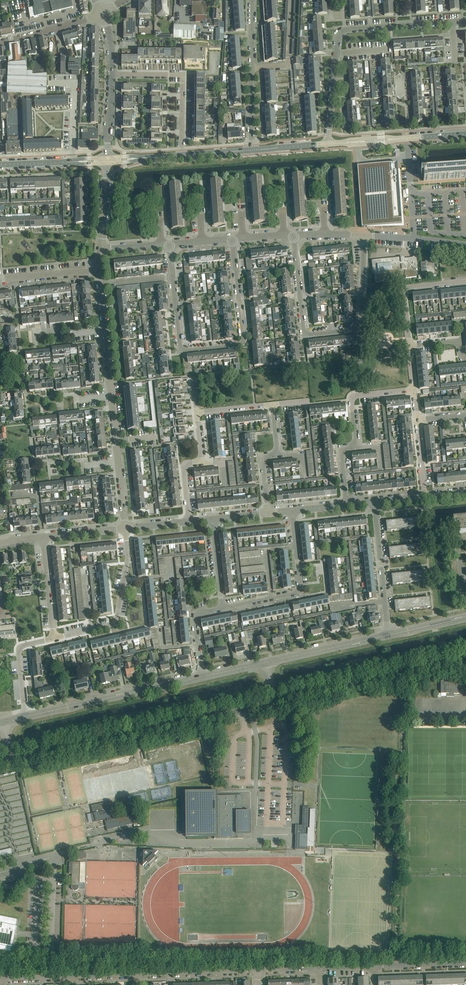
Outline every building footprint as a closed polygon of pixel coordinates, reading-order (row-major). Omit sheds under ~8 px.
[(73,8),(71,0),(33,0),(34,6),(33,6),(36,17),(73,8)] [(82,14),(89,13),(87,4),(88,4),(87,0),(79,0),(82,14)] [(157,4),(157,15),(168,15),(168,8),(167,8),(167,0),(157,0),(157,4)] [(264,22),(278,21),(276,0),(263,0),(264,22)] [(139,19),(139,27),(145,27),(145,24),(147,24),(147,27),(150,27),(150,24),(150,22),(151,22),(151,19),(151,7),(151,2),(139,1),(139,19)] [(199,1),(192,1),(192,16),(195,16),(195,21),(203,21),(203,23),(206,23),(206,21),(207,1),(199,1)] [(213,15),(213,20),(214,20),(214,26),(219,26),(219,29),(223,29),(224,29),(224,22),(219,22),(219,16),(219,11),(214,10),(213,15)] [(124,21),(124,39),(136,39),(136,11),(132,11),(127,11),(127,21),(124,21)] [(174,24),(174,38),(194,39),(194,25),(174,24)] [(270,61),(270,63),(278,62),(275,25),(262,26),(264,62),(270,61)] [(79,41),(80,44),(74,46),(78,59),(79,69),(80,69),(80,71),(81,71),(82,46),(83,36),(82,33),(82,32),(83,32),(81,28),(76,30),(79,37),(81,36),(81,40),(79,41)] [(73,41),(70,31),(62,34),(66,47),(74,45),(73,41)] [(48,48),(46,38),(39,39),(41,50),(40,50),(41,54),(44,53),(44,49),(48,48)] [(36,43),(36,40),(31,41),(33,52),(29,52),(29,55),(36,55),(36,52),(36,48),(37,48),(36,43)] [(8,78),(7,95),(9,95),(19,95),(27,96),(27,78),(27,74),(27,73),(27,63),(21,64),(20,49),(20,44),(9,45),(9,46),(10,56),(9,57),(8,71),(8,78)] [(323,47),(314,48),(311,49),(309,49),(309,55),(312,54),(312,56),(315,55),(315,54),(324,54),(323,47)] [(203,49),(184,49),(184,55),(184,56),(184,62),(202,62),(203,61),(205,61),(205,52),(203,52),(203,49)] [(79,69),(78,59),(68,60),(69,71),(80,71),(80,69),(79,69)] [(37,62),(33,62),(33,73),(33,74),(33,77),(42,76),(42,73),(41,65),(37,65),(37,62)] [(27,78),(27,96),(46,96),(47,76),(42,76),(33,77),(33,74),(27,74),(27,78)] [(142,83),(127,83),(127,86),(122,86),(122,92),(125,92),(124,95),(134,95),(134,92),(133,92),(133,88),(142,88),(142,83)] [(150,96),(160,96),(160,93),(163,93),(163,90),(163,87),(158,86),(158,83),(142,83),(142,88),(151,88),(151,93),(150,93),(150,96)] [(240,93),(228,94),(228,95),(232,95),(233,99),(229,99),(229,101),(233,101),(233,100),(241,99),(240,93)] [(9,95),(0,95),(1,115),(7,115),(8,115),(7,111),(9,110),(9,104),(10,103),(9,95)] [(8,146),(6,146),(6,154),(14,154),(21,154),(21,153),(20,130),(20,113),(19,104),(19,95),(9,95),(10,103),(9,104),(9,111),(7,111),(8,115),(7,115),(7,125),(8,135),(8,146)] [(133,104),(133,98),(134,98),(134,95),(124,95),(124,98),(122,98),(121,101),(121,104),(133,104)] [(151,105),(163,105),(163,99),(160,99),(160,96),(150,96),(150,99),(151,99),(151,105)] [(42,98),(35,98),(35,109),(68,107),(68,97),(65,97),(65,99),(42,100),(42,98)] [(32,102),(22,103),(24,141),(33,140),(32,102)] [(133,104),(121,104),(121,110),(124,110),(124,113),(134,114),(134,110),(133,110),(133,104)] [(150,114),(160,114),(160,111),(162,111),(163,105),(151,105),(151,111),(150,111),(150,114)] [(121,116),(121,122),(132,123),(133,120),(134,120),(136,119),(136,118),(136,114),(134,114),(124,113),(124,117),(121,116)] [(150,114),(150,117),(151,117),(151,123),(162,123),(162,117),(159,117),(160,114),(150,114)] [(134,131),(134,128),(132,128),(132,123),(121,122),(121,128),(124,128),(124,131),(134,131)] [(150,132),(159,132),(159,129),(162,129),(162,123),(151,123),(151,129),(150,129),(150,132)] [(235,139),(234,127),(227,128),(228,139),(235,139)] [(90,140),(98,140),(98,129),(88,129),(88,133),(82,133),(82,141),(78,141),(78,150),(80,150),(80,149),(90,150),(90,140)] [(134,135),(134,131),(124,131),(124,134),(121,134),(121,137),(121,141),(126,141),(126,144),(142,144),(142,139),(132,139),(132,135),(134,135)] [(142,139),(142,144),(157,144),(157,141),(162,141),(162,135),(159,135),(159,132),(150,132),(149,135),(151,135),(151,139),(142,139)] [(61,141),(24,142),(24,153),(62,151),(61,141)] [(397,163),(357,166),(361,227),(398,225),(398,220),(401,219),(397,163)] [(421,170),(421,174),(423,174),(424,180),(465,177),(465,166),(421,170)] [(334,203),(335,203),(335,205),(334,205),(334,208),(336,208),(336,210),(334,211),(335,218),(343,217),(343,218),(348,218),(348,216),(347,216),(343,172),(345,172),(345,171),(343,171),(332,172),(332,173),(333,173),(333,176),(332,176),(332,178),(333,178),(334,181),(332,181),(332,183),(334,183),(334,186),(333,186),(333,188),(334,188),(334,190),(333,191),(333,193),(334,193),(335,195),(333,195),(334,198),(335,198),(335,200),(334,201),(334,203)] [(302,221),(307,221),(307,219),(306,219),(303,175),(304,175),(304,174),(303,174),(291,175),(291,176),(292,176),(292,179),(291,179),(291,181),(292,181),(293,183),(291,184),(292,186),(293,186),(293,188),(292,189),(292,191),(293,191),(293,193),(292,194),(292,196),(294,196),(294,198),(292,199),(293,201),(294,201),(294,203),(293,204),(293,206),(294,205),(295,208),(293,209),(293,211),(295,210),(295,213),(294,214),(294,221),(302,220),(302,221)] [(252,206),(252,209),(253,208),(254,211),(252,211),(252,214),(254,213),(254,216),(253,216),(253,223),(251,224),(251,228),(258,228),(258,223),(261,223),(261,224),(266,224),(266,222),(265,222),(262,178),(263,178),(263,177),(262,177),(250,178),(250,179),(251,179),(251,181),(250,182),(250,184),(252,183),(252,186),(250,187),(251,189),(252,188),(252,191),(251,192),(251,194),(252,193),(253,196),(251,197),(251,199),(253,198),(253,201),(252,201),(252,204),(253,203),(253,206),(252,206)] [(220,227),(225,227),(225,225),(224,225),(221,181),(222,180),(221,180),(209,181),(209,182),(210,181),(211,184),(209,184),(209,187),(211,186),(211,189),(210,189),(210,192),(211,191),(211,194),(210,194),(210,197),(211,196),(212,199),(210,199),(210,202),(212,201),(212,204),(211,204),(211,206),(212,206),(212,209),(211,209),(211,211),(213,211),(213,214),(211,214),(212,216),(213,216),(213,219),(212,219),(212,226),(220,226),(220,227)] [(180,183),(168,184),(168,185),(169,184),(170,187),(168,187),(169,190),(170,189),(170,192),(169,192),(169,194),(170,194),(170,197),(169,197),(169,199),(171,199),(171,202),(169,202),(170,204),(171,204),(171,207),(170,207),(170,209),(171,209),(172,212),(170,212),(170,214),(172,214),(172,217),(171,217),(171,219),(172,219),(172,222),(171,222),(171,229),(179,229),(179,230),(184,230),(184,228),(183,228),(180,184),(181,183),(180,183)] [(257,259),(256,251),(250,251),(251,252),(247,252),(248,258),(251,258),(251,260),(257,259)] [(413,256),(412,258),(401,259),(401,257),(372,260),(373,274),(375,273),(376,282),(382,282),(383,281),(383,280),(389,279),(389,276),(399,275),(399,276),(400,276),(400,275),(405,275),(405,278),(406,278),(417,277),(416,270),(416,269),(417,269),(416,256),(415,256),(413,256)] [(436,275),(434,262),(434,263),(432,263),(432,260),(425,261),(427,276),(436,275)] [(343,285),(343,289),(338,290),(339,295),(341,295),(348,294),(347,291),(350,290),(350,291),(351,291),(354,290),(354,284),(345,285),(343,285)] [(291,287),(282,288),(283,292),(277,292),(278,298),(285,298),(285,294),(287,294),(288,294),(291,294),(291,287)] [(319,291),(318,288),(310,288),(311,295),(315,294),(315,295),(316,295),(316,294),(318,294),(318,297),(327,296),(333,296),(333,293),(324,294),(324,291),(319,291)] [(29,297),(28,289),(22,290),(19,290),(20,304),(26,303),(25,298),(29,297)] [(229,296),(229,290),(220,291),(215,291),(216,295),(215,295),(215,297),(213,297),(213,301),(216,301),(223,300),(222,297),(225,297),(226,297),(229,296)] [(453,290),(447,291),(448,299),(452,298),(453,306),(455,306),(455,298),(454,298),(453,290)] [(460,297),(459,290),(453,290),(454,298),(455,298),(458,298),(459,305),(461,305),(461,297),(460,297)] [(11,291),(5,292),(6,300),(9,300),(10,305),(11,305),(11,308),(16,307),(15,298),(11,298),(11,296),(12,296),(11,295),(11,291)] [(257,295),(257,291),(249,292),(249,298),(253,298),(254,298),(256,297),(257,300),(268,299),(268,296),(263,297),(263,294),(257,295)] [(437,291),(431,292),(432,300),(433,300),(436,300),(437,304),(439,303),(439,299),(438,299),(437,291)] [(448,299),(447,291),(441,292),(441,300),(446,299),(447,303),(449,303),(448,299)] [(432,300),(431,292),(425,293),(426,301),(427,301),(430,300),(431,308),(434,308),(433,304),(433,300),(432,300)] [(420,302),(419,293),(413,294),(413,302),(418,301),(419,306),(421,305),(421,301),(420,302)] [(426,301),(425,293),(419,293),(420,302),(421,301),(424,301),(425,305),(427,305),(427,301),(426,301)] [(195,298),(194,294),(186,295),(187,301),(191,300),(191,301),(192,301),(192,300),(194,300),(194,303),(201,302),(200,297),(195,298)] [(348,297),(348,294),(341,295),(341,298),(343,298),(343,303),(352,303),(351,297),(348,297)] [(327,296),(318,297),(318,300),(316,300),(315,300),(311,301),(312,307),(323,306),(323,304),(320,304),(320,302),(325,302),(325,299),(327,299),(327,296)] [(285,298),(278,298),(279,304),(281,303),(281,307),(293,306),(292,300),(288,300),(287,300),(285,301),(285,298)] [(269,299),(268,299),(257,300),(257,303),(255,304),(255,303),(254,304),(250,304),(251,310),(259,310),(258,306),(270,304),(269,299)] [(216,306),(217,306),(218,310),(222,309),(231,308),(230,302),(226,303),(226,302),(225,303),(223,303),(223,300),(216,301),(216,306)] [(201,302),(194,303),(195,306),(192,306),(191,306),(188,307),(188,313),(196,312),(196,308),(202,308),(201,302)] [(350,337),(351,345),(351,347),(354,347),(354,345),(361,344),(361,340),(357,341),(357,336),(350,337)] [(315,349),(314,340),(309,341),(309,345),(309,346),(309,348),(306,348),(307,355),(313,355),(313,353),(316,352),(315,349)] [(88,353),(96,353),(96,346),(92,347),(91,347),(89,347),(88,344),(78,345),(78,348),(82,347),(82,350),(88,350),(88,353)] [(235,350),(228,351),(229,359),(234,358),(235,368),(240,368),(239,357),(236,357),(236,355),(236,354),(235,354),(235,350)] [(194,362),(193,354),(187,355),(187,359),(183,359),(184,373),(190,373),(190,369),(191,369),(190,362),(194,362)] [(99,376),(91,377),(91,381),(85,381),(86,387),(93,386),(93,383),(95,383),(96,383),(99,383),(99,376)] [(181,386),(180,383),(183,382),(183,378),(169,380),(170,383),(171,383),(172,387),(169,388),(181,386)] [(152,382),(148,382),(153,422),(146,423),(146,428),(157,427),(152,382)] [(128,428),(128,430),(135,430),(135,429),(139,429),(138,412),(143,411),(142,405),(142,404),(142,405),(141,398),(136,399),(135,386),(124,387),(128,428)] [(181,386),(169,388),(169,391),(171,391),(171,395),(180,394),(180,391),(183,390),(182,386),(181,386)] [(180,394),(171,395),(171,398),(170,399),(170,403),(172,403),(182,402),(182,398),(185,398),(185,394),(180,394)] [(185,401),(182,402),(172,403),(173,411),(183,410),(183,406),(186,406),(185,401)] [(173,411),(171,411),(172,415),(173,414),(174,418),(174,419),(183,418),(183,417),(182,414),(186,413),(186,409),(183,410),(173,411)] [(95,419),(103,418),(103,412),(99,413),(99,412),(98,412),(98,413),(96,413),(95,410),(88,411),(89,416),(95,415),(95,419)] [(290,420),(298,419),(297,415),(301,415),(300,412),(296,412),(296,413),(289,414),(290,416),(289,416),(289,420),(290,419),(290,420)] [(174,419),(174,418),(173,418),(173,427),(174,426),(185,425),(184,421),(187,421),(187,417),(183,417),(183,418),(174,419)] [(174,426),(175,429),(173,430),(173,434),(186,433),(185,429),(188,429),(188,425),(185,425),(174,426)] [(186,433),(173,434),(174,434),(174,438),(170,438),(170,443),(176,442),(185,441),(185,437),(188,437),(188,433),(186,433)] [(106,442),(98,443),(98,446),(92,447),(93,453),(100,452),(99,449),(102,449),(103,449),(107,448),(106,442)] [(291,460),(292,468),(294,468),(294,471),(299,470),(299,466),(298,466),(297,460),(291,460)] [(102,485),(110,484),(110,478),(106,478),(105,478),(105,479),(103,479),(102,476),(95,476),(96,482),(102,481),(102,485)] [(145,504),(136,505),(137,512),(142,511),(142,516),(150,515),(149,510),(146,510),(145,504)] [(52,523),(52,515),(48,515),(47,510),(45,510),(45,507),(42,507),(43,518),(46,517),(46,519),(46,521),(46,520),(46,524),(52,523)] [(102,510),(102,513),(99,513),(100,519),(107,518),(106,515),(109,514),(109,515),(110,515),(110,514),(113,514),(113,508),(104,509),(105,510),(102,510)] [(20,527),(19,518),(16,519),(15,513),(10,514),(10,521),(14,521),(14,523),(13,523),(14,524),(14,528),(20,527)] [(418,518),(414,518),(415,527),(418,526),(419,528),(422,527),(421,518),(420,518),(420,519),(420,520),(420,521),(419,521),(418,518)] [(458,520),(458,519),(453,519),(453,525),(458,524),(459,534),(460,534),(460,532),(465,531),(465,519),(458,520)] [(394,530),(393,521),(393,522),(392,522),(392,523),(391,524),(390,521),(386,521),(387,531),(387,530),(391,529),(391,531),(394,530)] [(421,545),(417,545),(418,553),(421,553),(421,554),(425,554),(424,544),(422,544),(422,546),(423,546),(422,546),(422,547),(421,547),(421,545)] [(397,557),(396,547),(396,549),(394,549),(395,550),(394,550),(393,547),(389,548),(390,558),(390,556),(393,556),(394,557),(397,557)] [(20,563),(21,563),(26,563),(26,565),(30,565),(30,562),(30,561),(29,561),(26,561),(25,552),(19,553),(20,560),(20,563)] [(20,563),(20,560),(17,560),(16,553),(10,554),(11,559),(11,561),(11,564),(15,564),(15,566),(21,566),(21,563),(20,563)] [(11,564),(11,561),(8,561),(7,554),(1,555),(2,565),(6,565),(6,567),(8,567),(11,567),(12,567),(11,564)] [(424,571),(420,572),(421,580),(424,580),(424,581),(428,580),(427,571),(425,571),(425,572),(426,572),(426,573),(425,573),(425,574),(424,574),(424,571)] [(400,583),(399,574),(399,575),(397,575),(397,577),(396,577),(396,574),(392,575),(393,584),(393,583),(396,582),(396,584),(400,583)] [(20,586),(26,586),(25,583),(32,582),(31,576),(19,577),(19,578),(19,580),(19,581),(20,586)] [(32,585),(26,586),(20,586),(20,587),(22,586),(23,590),(20,591),(21,596),(27,595),(27,592),(33,591),(32,585)] [(328,596),(321,597),(323,605),(329,604),(329,602),(328,596)] [(427,598),(422,598),(423,607),(427,606),(427,607),(431,607),(430,597),(428,598),(428,599),(428,600),(427,600),(427,598)] [(403,610),(402,600),(401,600),(402,602),(400,602),(400,603),(399,603),(399,601),(394,601),(395,611),(396,611),(396,609),(399,609),(399,610),(403,610)] [(377,605),(367,606),(370,616),(369,616),(371,623),(379,621),(378,618),(378,617),(377,614),(373,615),(372,612),(372,609),(377,609),(377,605)] [(350,621),(345,623),(346,625),(347,626),(348,628),(358,626),(357,620),(361,619),(359,612),(358,612),(355,613),(356,617),(350,618),(350,621)] [(333,624),(330,624),(332,631),(340,630),(338,622),(338,621),(342,620),(340,613),(336,614),(337,618),(332,620),(333,624)] [(305,630),(304,625),(303,620),(299,621),(301,629),(294,630),(296,639),(303,638),(302,631),(305,630)] [(324,629),(323,624),(322,620),(318,621),(320,627),(311,629),(312,636),(322,634),(321,629),(324,629)] [(279,625),(281,631),(277,632),(278,635),(272,636),(274,645),(285,642),(283,635),(287,634),(284,624),(279,625)] [(15,625),(7,626),(8,637),(16,636),(15,625)] [(267,636),(267,634),(265,628),(265,627),(262,628),(264,637),(257,638),(259,648),(266,646),(265,639),(268,639),(267,636)] [(242,643),(234,644),(235,647),(235,648),(236,653),(245,651),(244,646),(247,645),(246,640),(249,639),(247,634),(247,631),(244,632),(245,637),(241,638),(242,643)] [(88,652),(87,648),(86,641),(80,642),(82,650),(84,649),(85,653),(88,652)] [(70,652),(68,645),(62,646),(64,654),(64,656),(68,655),(68,656),(70,656),(70,652)] [(185,658),(179,660),(180,666),(190,664),(189,662),(192,661),(190,648),(184,649),(185,658)] [(226,648),(214,651),(216,658),(228,655),(226,648)] [(153,652),(149,653),(151,660),(149,661),(150,666),(146,667),(142,668),(144,674),(147,674),(155,672),(152,662),(156,661),(153,652)] [(164,662),(165,663),(160,664),(161,671),(170,669),(168,662),(171,661),(170,655),(163,656),(163,658),(164,662)] [(133,666),(131,666),(130,663),(124,665),(123,659),(120,660),(122,668),(125,668),(127,677),(132,676),(131,673),(134,673),(133,666)] [(92,673),(90,666),(83,668),(85,675),(92,673)] [(108,674),(100,676),(102,684),(110,683),(109,681),(114,680),(114,681),(119,680),(118,675),(116,667),(110,668),(111,671),(107,672),(108,674)] [(39,677),(34,677),(36,694),(39,694),(40,699),(54,695),(54,692),(54,691),(53,691),(52,688),(40,690),(39,685),(43,684),(42,681),(40,682),(39,677)] [(88,688),(87,683),(87,680),(74,682),(76,690),(88,688)] [(459,694),(459,686),(459,681),(441,681),(441,685),(441,694),(446,694),(446,697),(454,697),(454,694),(459,694)] [(25,809),(18,774),(2,778),(6,792),(9,792),(13,811),(18,810),(25,809)] [(149,802),(147,792),(130,795),(131,804),(149,802)] [(217,792),(185,792),(185,794),(180,794),(181,834),(186,834),(186,837),(214,836),(214,838),(214,839),(243,838),(243,833),(251,833),(251,811),(243,811),(243,799),(241,799),(241,795),(217,795),(217,792)] [(91,814),(92,819),(93,821),(107,818),(108,820),(109,820),(110,824),(113,823),(114,828),(134,823),(134,821),(136,821),(135,817),(132,818),(132,815),(116,819),(112,802),(104,803),(104,805),(92,808),(94,814),(91,814)] [(295,850),(307,850),(308,829),(314,829),(309,828),(310,810),(315,810),(310,809),(310,807),(303,807),(302,826),(295,825),(295,835),(295,850)] [(139,862),(139,847),(131,847),(131,853),(135,854),(135,859),(125,859),(125,862),(139,862)] [(147,851),(143,855),(143,866),(146,863),(150,866),(153,863),(154,861),(155,862),(158,858),(155,855),(158,852),(147,851)] [(79,889),(79,887),(80,862),(69,862),(69,874),(72,874),(71,887),(72,889),(73,890),(74,891),(76,891),(78,890),(79,889)] [(11,953),(14,935),(13,935),(14,932),(16,932),(17,926),(16,926),(18,919),(0,916),(0,951),(11,953)]
